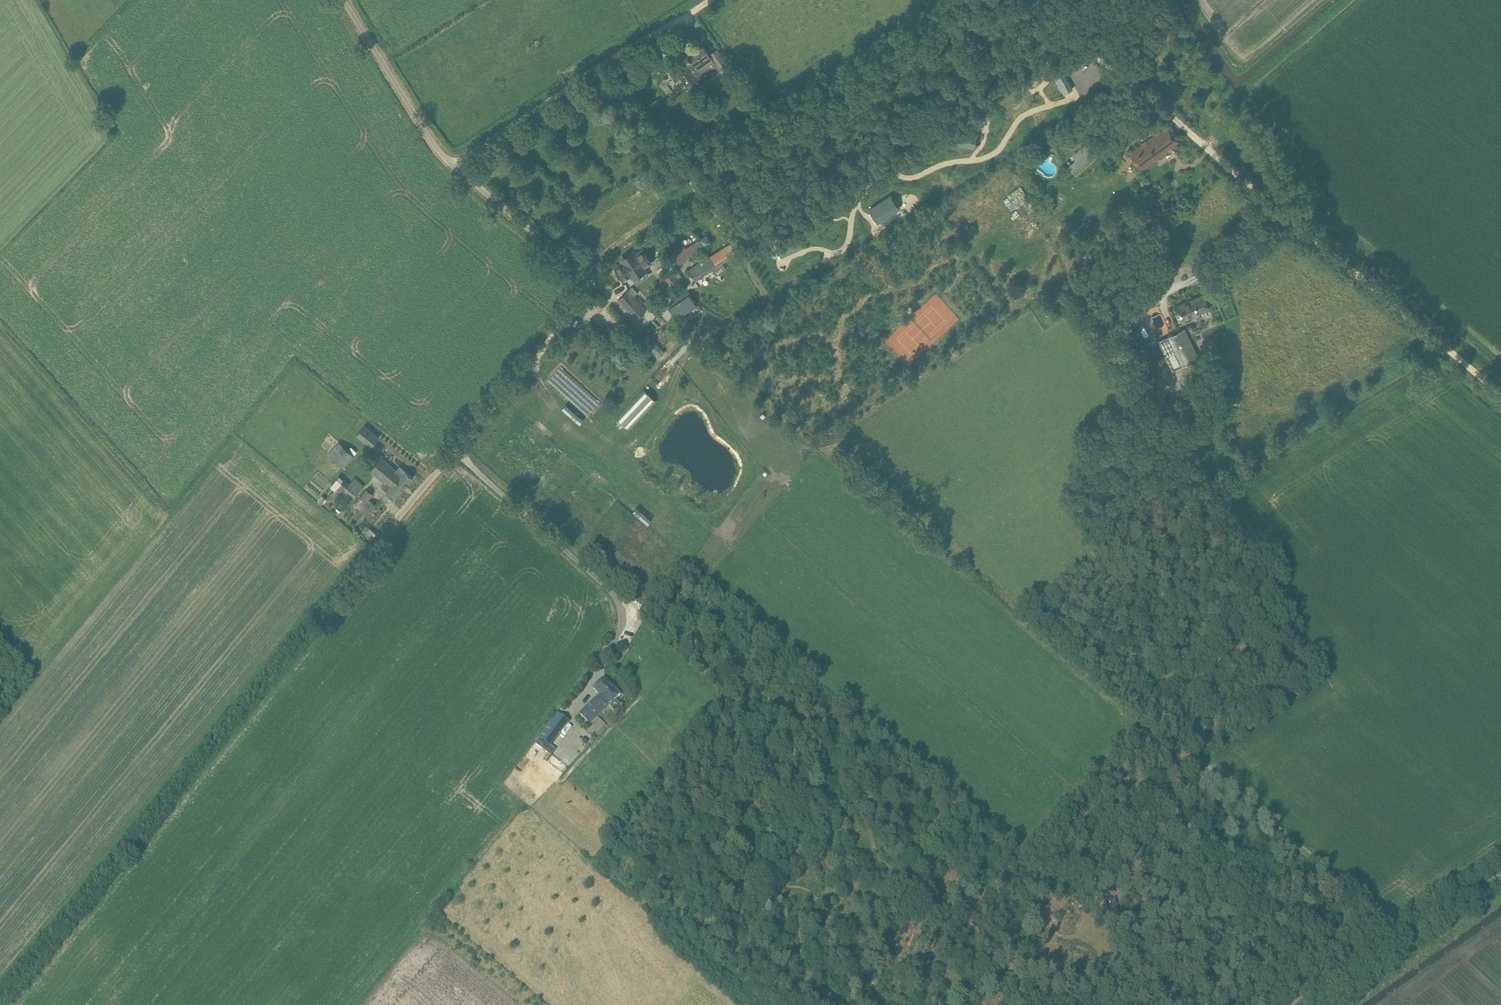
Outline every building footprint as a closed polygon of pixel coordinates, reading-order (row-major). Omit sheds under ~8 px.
[(693,61),(687,65),(694,74),(697,80),(700,84),(713,75),(721,69),(722,69),(728,79),(736,91),(743,87),(735,75),(728,65),(717,49),(709,55),(703,45),(689,55),(693,61)] [(681,78),(687,86),(697,80),(687,65),(671,75),(675,82),(681,78)] [(1061,67),(1052,72),(1060,87),(1069,82),(1061,67)] [(655,100),(647,106),(654,116),(662,110),(655,100)] [(991,113),(981,120),(985,125),(995,118),(991,113)] [(706,120),(705,118),(700,122),(701,124),(698,127),(701,131),(705,128),(707,131),(716,123),(710,116),(706,120)] [(1168,126),(1131,152),(1144,170),(1161,158),(1160,156),(1173,146),(1173,147),(1180,142),(1168,126)] [(952,130),(950,142),(974,147),(976,135),(952,130)] [(1075,159),(1071,162),(1079,171),(1083,168),(1100,153),(1089,140),(1077,150),(1081,154),(1075,159)] [(891,196),(870,209),(878,222),(899,209),(891,196)] [(798,234),(776,244),(782,257),(803,247),(798,234)] [(693,274),(689,277),(692,281),(696,279),(697,279),(718,266),(717,266),(742,250),(735,239),(710,255),(712,257),(691,270),(693,274)] [(685,250),(675,257),(680,264),(700,250),(705,247),(699,240),(690,247),(685,250)] [(617,267),(616,267),(624,281),(625,280),(632,276),(635,282),(649,274),(645,268),(653,263),(644,250),(643,250),(617,267)] [(675,272),(665,279),(673,291),(677,289),(683,285),(675,272)] [(629,290),(618,300),(636,319),(646,309),(634,296),(637,293),(633,288),(629,291),(629,290)] [(689,292),(669,305),(678,319),(690,311),(699,306),(689,292)] [(1174,307),(1180,321),(1209,308),(1203,295),(1174,307)] [(907,315),(912,310),(909,307),(904,312),(907,315)] [(1185,329),(1168,337),(1181,366),(1198,358),(1185,329)] [(647,348),(658,359),(664,352),(654,341),(647,348)] [(1223,395),(1221,407),(1232,409),(1233,396),(1223,395)] [(356,435),(371,447),(379,437),(365,425),(356,435)] [(328,454),(344,468),(357,452),(351,446),(348,449),(339,441),(328,454)] [(382,458),(371,471),(385,483),(381,487),(387,492),(386,493),(394,499),(414,477),(400,465),(396,470),(382,458)] [(351,502),(356,495),(364,485),(355,477),(349,484),(340,475),(330,486),(350,503),(351,502)] [(359,498),(354,505),(360,509),(355,514),(363,520),(376,504),(369,499),(373,494),(367,488),(359,498)] [(318,501),(322,504),(327,498),(322,495),(318,501)] [(366,532),(373,538),(377,534),(370,528),(366,532)] [(643,561),(639,565),(652,578),(656,574),(643,561)] [(621,694),(605,678),(594,688),(599,694),(579,714),(589,724),(621,694)] [(537,742),(535,744),(547,753),(551,755),(556,748),(551,745),(569,721),(560,715),(556,712),(537,738),(539,739),(537,742)]
